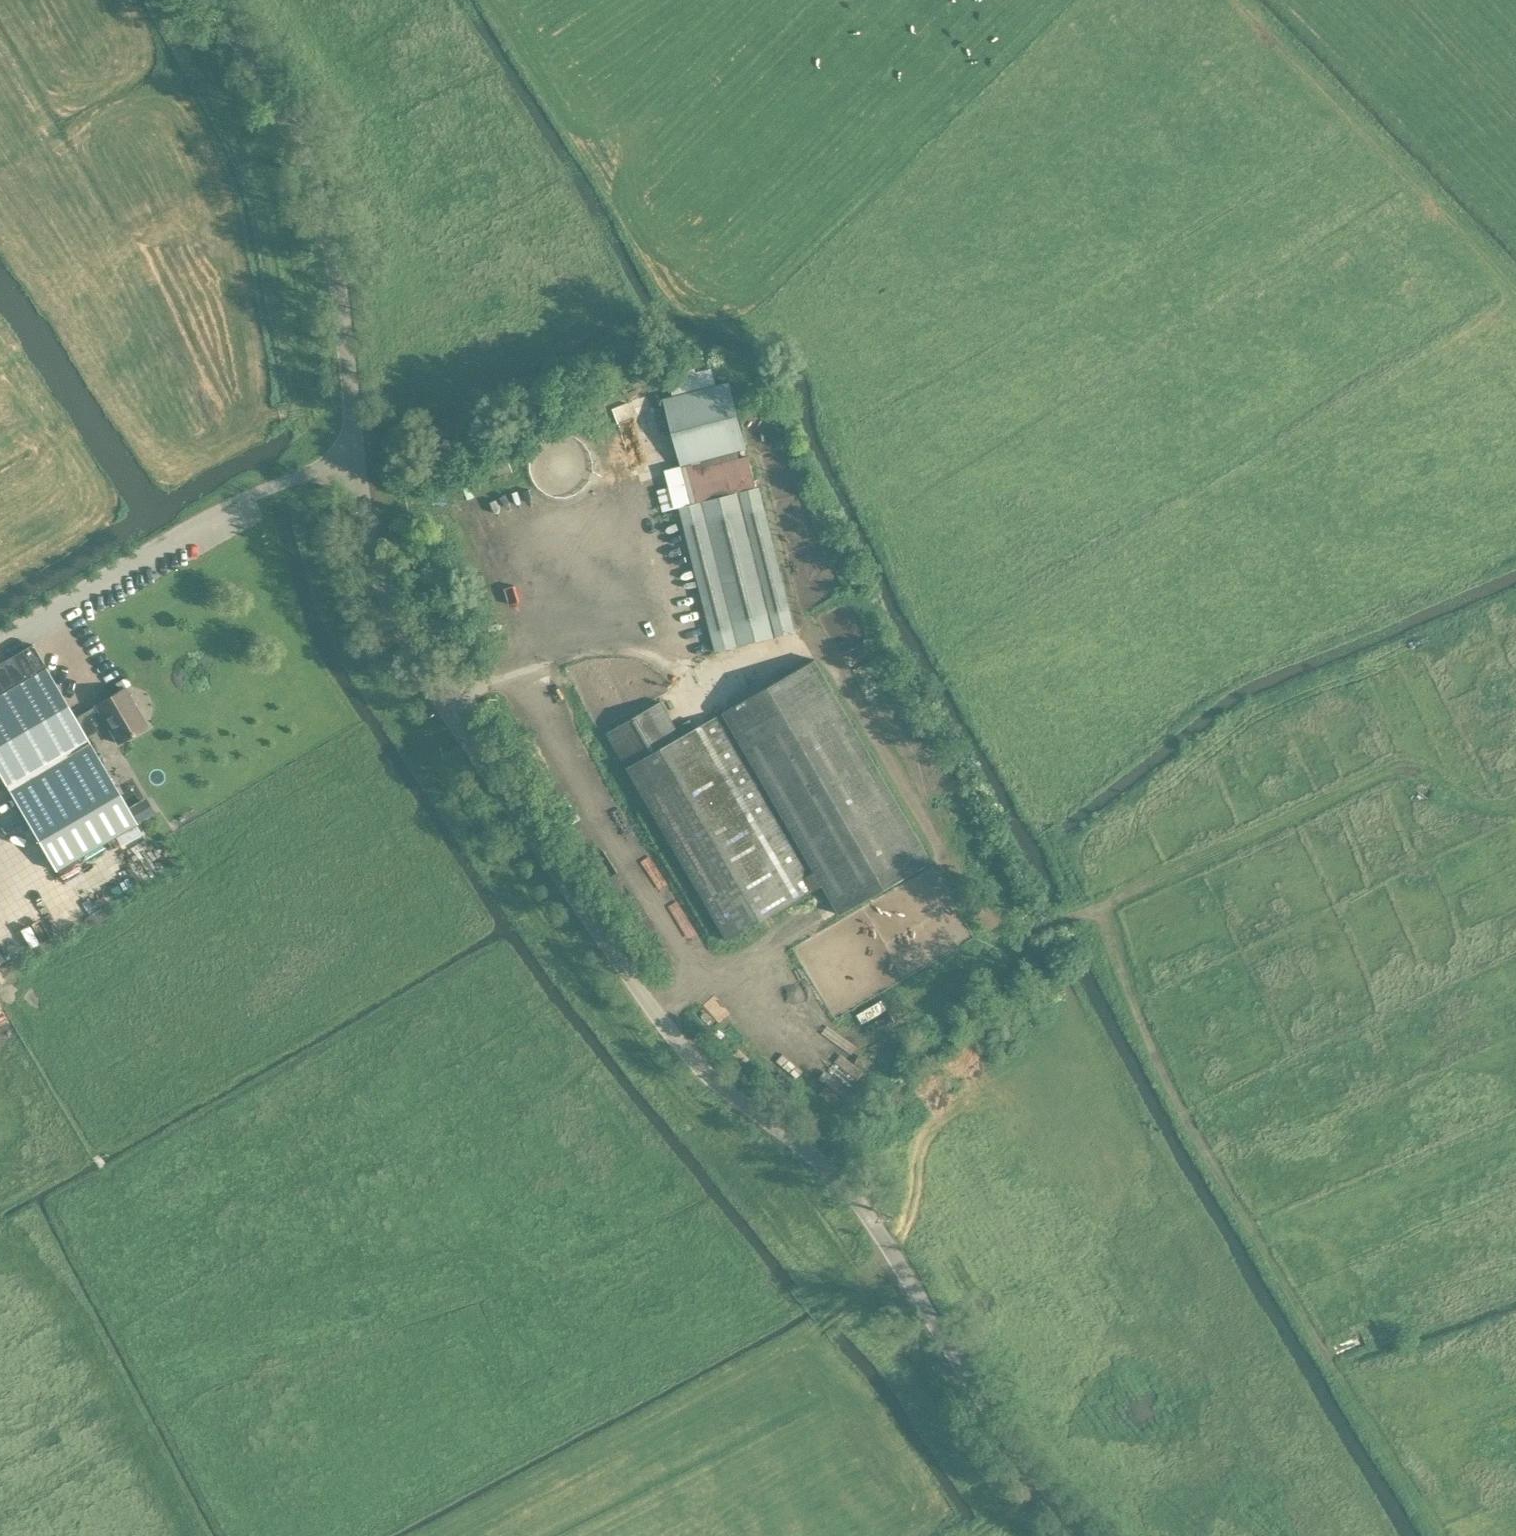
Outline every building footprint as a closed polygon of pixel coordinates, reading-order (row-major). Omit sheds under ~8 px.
[(674,359),(675,369),(691,366),(689,356),(674,359)] [(746,447),(727,378),(664,395),(681,463),(746,447)] [(667,482),(642,489),(657,535),(672,531),(669,523),(679,520),(667,482)] [(759,487),(702,501),(680,507),(716,651),(795,631),(759,487)] [(46,664),(33,643),(0,662),(0,691),(46,664)] [(815,659),(681,736),(661,701),(607,732),(727,940),(823,884),(840,914),(932,861),(815,659)] [(86,736),(97,729),(94,724),(103,718),(117,742),(147,725),(124,686),(95,703),(96,704),(75,716),(47,668),(0,695),(0,773),(8,786),(56,870),(137,823),(86,736)] [(96,873),(100,881),(116,872),(112,864),(96,873)] [(25,917),(34,933),(52,923),(43,907),(25,917)] [(713,1009),(739,1047),(750,1040),(724,1002),(713,1009)]
